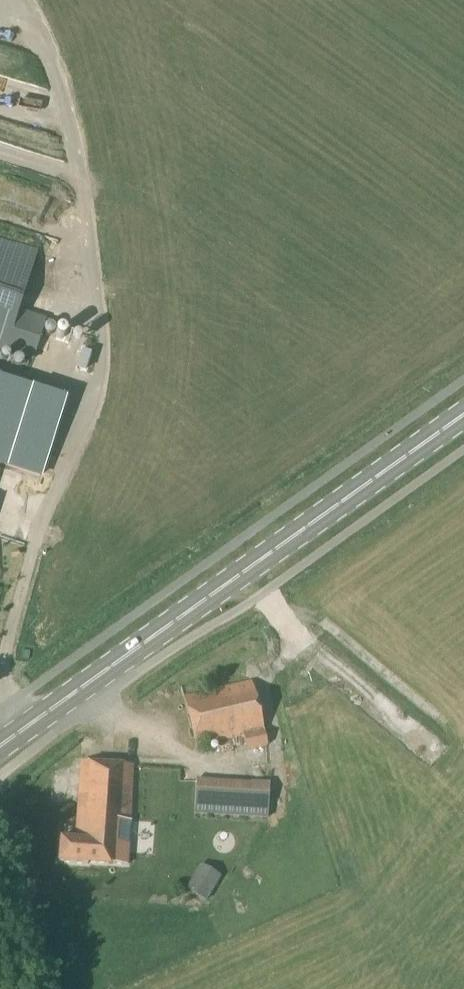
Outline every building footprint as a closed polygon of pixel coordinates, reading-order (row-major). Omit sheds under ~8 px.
[(46,319),(18,311),(37,251),(0,239),(0,351),(32,361),(46,319)] [(11,427),(0,423),(0,462),(11,427)] [(267,746),(251,681),(182,697),(195,748),(243,738),(246,752),(267,746)] [(178,834),(181,769),(78,764),(73,840),(60,839),(58,862),(81,864),(81,863),(126,866),(127,844),(129,844),(130,831),(178,834)] [(230,817),(230,828),(231,829),(250,830),(250,819),(267,820),(269,783),(251,782),(251,783),(198,780),(198,779),(195,778),(193,815),(230,817)] [(206,902),(220,877),(200,865),(185,890),(206,902)]
